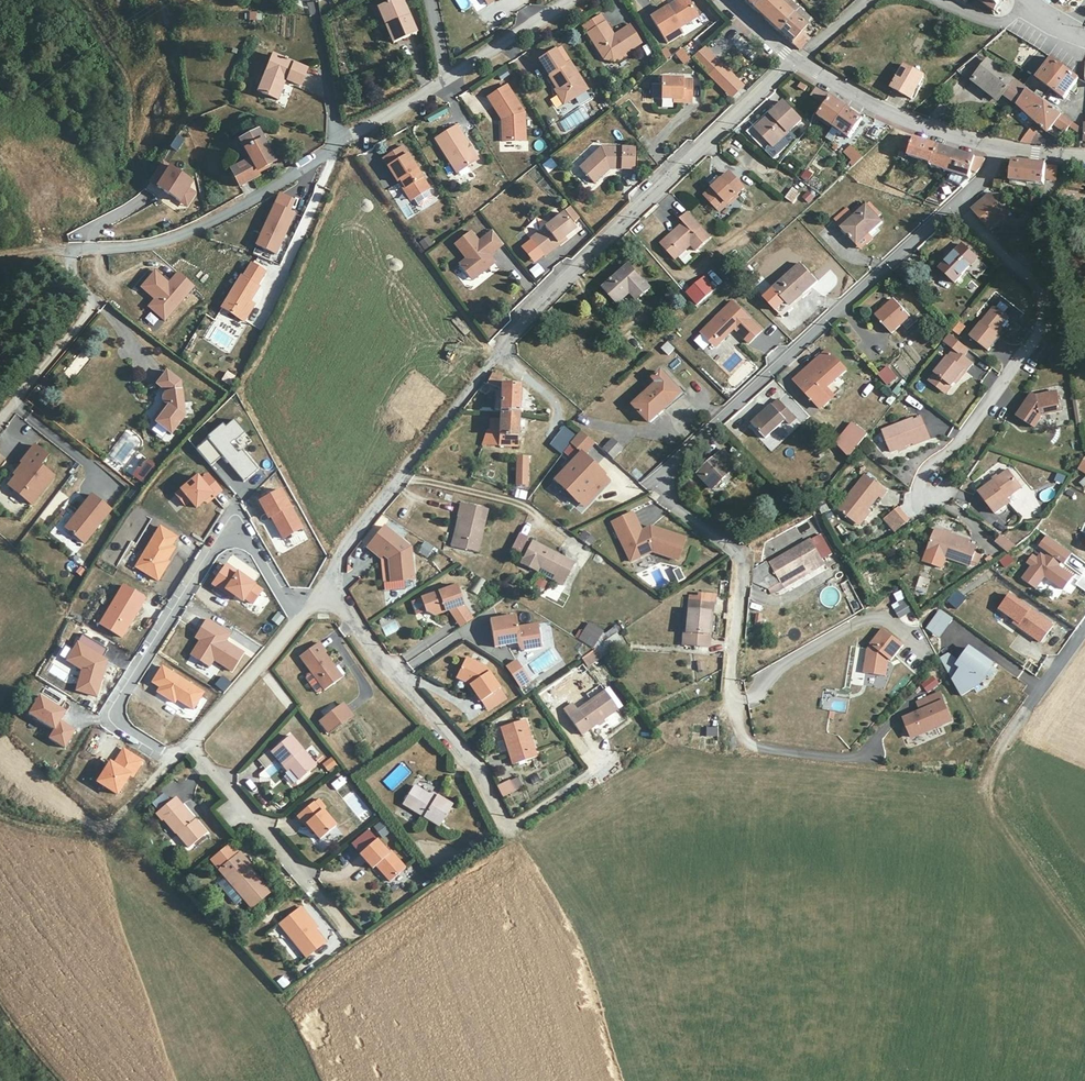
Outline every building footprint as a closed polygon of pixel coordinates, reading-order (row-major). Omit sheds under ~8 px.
[(463,12),(474,5),(470,0),(455,0),(463,12)] [(494,8),(505,1),(504,0),(488,0),(494,8)] [(751,13),(763,0),(736,0),(751,13)] [(751,13),(764,25),(780,7),(771,0),(763,0),(751,13)] [(999,14),(1008,0),(976,0),(999,14)] [(780,7),(764,25),(776,35),(797,12),(785,2),(780,7)] [(677,5),(661,16),(663,19),(679,8),(677,5)] [(399,7),(378,15),(385,35),(380,37),(387,56),(412,46),(399,7)] [(663,19),(661,16),(645,26),(657,46),(690,25),(679,8),(663,19)] [(797,12),(776,35),(797,54),(807,43),(801,36),(807,29),(803,23),(806,20),(797,12)] [(262,21),(262,13),(249,13),(249,21),(262,21)] [(692,57),(727,24),(718,14),(683,48),(692,57)] [(614,59),(617,64),(635,54),(624,36),(608,46),(595,23),(577,34),(597,68),(614,59)] [(550,57),(534,66),(553,98),(551,99),(558,110),(581,96),(565,68),(559,72),(550,57)] [(689,62),(697,71),(703,65),(696,57),(689,62)] [(1008,95),(1020,105),(1031,90),(1026,86),(991,58),(974,80),(1002,103),(1008,95)] [(1069,66),(1055,58),(1041,77),(1054,86),(1069,66)] [(607,70),(617,64),(614,59),(597,68),(607,70)] [(680,73),(689,62),(676,59),(670,63),(680,73)] [(305,78),(270,64),(259,89),(263,91),(258,102),(274,109),(283,92),(297,96),(305,78)] [(713,75),(725,92),(738,82),(726,66),(713,75)] [(1081,78),(1069,66),(1054,86),(1068,96),(1081,78)] [(903,69),(890,92),(909,103),(923,81),(903,69)] [(1037,83),(1031,90),(1044,99),(1054,86),(1041,77),(1037,83)] [(1026,86),(1031,90),(1037,83),(1032,79),(1031,79),(1026,86)] [(657,86),(653,90),(654,109),(685,108),(685,84),(657,86)] [(1068,96),(1054,86),(1044,99),(1050,104),(1058,109),(1068,96)] [(823,103),(828,93),(816,87),(811,97),(823,103)] [(1031,90),(1020,105),(1037,121),(1050,104),(1044,99),(1031,90)] [(498,127),(501,150),(519,148),(516,119),(501,92),(481,103),(495,127),(498,127)] [(767,107),(749,123),(751,124),(745,131),(770,159),(776,154),(770,147),(800,121),(783,102),(772,112),(767,107)] [(831,102),(816,120),(831,133),(845,114),(831,102)] [(1050,104),(1037,121),(1050,131),(1054,131),(1065,113),(1058,109),(1050,104)] [(845,114),(831,133),(845,144),(859,126),(845,114)] [(557,123),(560,134),(571,130),(567,119),(557,123)] [(1069,133),(1081,135),(1083,125),(1071,123),(1069,133)] [(448,128),(427,141),(448,175),(469,161),(448,128)] [(1029,130),(1020,145),(1030,147),(1036,136),(1029,130)] [(180,151),(185,140),(178,136),(172,147),(180,151)] [(943,145),(919,136),(913,153),(935,163),(938,164),(943,145)] [(1036,136),(1030,147),(1040,149),(1043,143),(1036,136)] [(253,140),(233,149),(241,170),(225,179),(232,195),(255,183),(253,179),(269,171),(253,140)] [(962,153),(943,145),(938,164),(938,167),(957,173),(962,153)] [(844,168),(848,174),(851,172),(857,165),(845,151),(839,157),(846,165),(844,168)] [(627,155),(598,152),(574,172),(588,188),(604,175),(627,176),(627,155)] [(990,157),(962,153),(957,173),(959,174),(956,185),(967,187),(978,178),(980,170),(986,170),(990,157)] [(391,182),(405,202),(421,193),(399,156),(379,170),(388,184),(391,182)] [(552,157),(541,165),(549,174),(559,166),(552,157)] [(1050,164),(1018,160),(1016,179),(1048,182),(1048,176),(1050,164)] [(164,162),(150,183),(188,207),(197,193),(190,189),(195,181),(164,162)] [(1050,164),(1048,176),(1061,176),(1062,165),(1050,164)] [(802,178),(809,182),(814,173),(807,169),(802,178)] [(717,183),(711,189),(713,192),(706,200),(721,213),(728,206),(731,208),(740,200),(738,198),(745,191),(730,177),(722,183),(717,183)] [(402,205),(405,202),(391,182),(388,184),(402,205)] [(786,199),(795,204),(801,191),(792,187),(786,199)] [(995,187),(975,206),(996,230),(1017,214),(995,187)] [(807,205),(816,198),(811,190),(801,197),(807,205)] [(294,212),(276,205),(258,246),(276,254),(294,212)] [(865,207),(840,230),(857,246),(868,237),(870,239),(883,225),(865,207)] [(713,238),(694,219),(684,227),(679,224),(658,244),(675,262),(691,248),(697,252),(713,238)] [(555,220),(541,228),(548,237),(539,243),(534,237),(522,245),(536,264),(554,251),(552,246),(566,237),(555,220)] [(487,255),(498,247),(487,230),(474,239),(468,231),(448,244),(454,253),(446,261),(464,282),(491,261),(487,255)] [(425,251),(434,244),(428,235),(419,242),(425,251)] [(960,245),(939,265),(954,282),(976,261),(960,245)] [(536,279),(546,271),(538,263),(529,271),(536,279)] [(217,308),(239,322),(246,313),(241,310),(245,304),(254,287),(245,281),(250,273),(241,266),(217,308)] [(628,267),(602,290),(619,309),(636,295),(643,299),(651,292),(628,267)] [(802,269),(774,294),(793,314),(820,287),(802,269)] [(712,270),(707,275),(718,285),(722,280),(712,270)] [(156,272),(143,288),(156,299),(149,307),(166,321),(195,286),(178,273),(170,283),(156,272)] [(685,293),(697,306),(718,287),(705,274),(685,293)] [(894,298),(878,313),(894,331),(911,316),(894,298)] [(990,303),(964,335),(987,352),(998,340),(993,334),(1006,317),(990,303)] [(249,307),(245,304),(241,310),(246,313),(249,307)] [(716,343),(720,346),(734,333),(749,348),(761,335),(732,305),(701,337),(711,347),(716,343)] [(960,335),(967,326),(960,321),(954,331),(960,335)] [(966,354),(945,337),(940,343),(950,352),(931,377),(951,393),(971,368),(962,361),(966,354)] [(661,349),(670,356),(676,347),(667,341),(661,349)] [(715,351),(720,346),(716,343),(711,347),(715,351)] [(827,350),(794,379),(820,410),(842,391),(833,382),(845,369),(827,350)] [(879,375),(888,386),(898,377),(889,366),(879,375)] [(175,375),(164,388),(169,394),(165,399),(164,403),(171,410),(160,423),(174,434),(189,419),(189,389),(175,375)] [(497,400),(495,416),(517,418),(518,393),(505,391),(504,384),(488,375),(481,385),(497,400)] [(651,426),(682,399),(661,375),(653,382),(657,387),(635,408),(651,426)] [(944,401),(951,393),(931,377),(924,386),(944,401)] [(49,381),(43,387),(49,392),(54,386),(49,381)] [(777,398),(750,423),(763,437),(782,420),(787,424),(794,418),(777,398)] [(1027,399),(1014,418),(1030,429),(1038,418),(1058,415),(1055,400),(1039,403),(1027,399)] [(922,411),(884,422),(891,447),(929,435),(922,411)] [(517,418),(495,416),(494,429),(485,429),(477,450),(515,451),(517,418)] [(212,438),(198,450),(212,466),(223,456),(245,481),(259,470),(243,451),(239,454),(231,444),(235,440),(236,442),(246,434),(235,422),(227,428),(224,425),(210,437),(212,438)] [(855,425),(837,447),(849,460),(856,453),(868,436),(855,425)] [(602,450),(614,460),(622,450),(611,439),(602,450)] [(15,477),(8,486),(33,506),(56,477),(42,466),(50,456),(36,444),(21,462),(24,464),(14,477),(15,477)] [(725,446),(700,468),(714,483),(730,470),(736,475),(745,468),(725,446)] [(598,483),(603,479),(580,455),(552,482),(575,506),(579,502),(584,506),(603,487),(598,483)] [(140,471),(133,480),(139,486),(155,466),(150,462),(142,473),(140,471)] [(524,464),(514,464),(515,492),(523,492),(524,464)] [(1008,473),(979,495),(993,515),(1011,503),(1008,497),(1020,486),(1008,473)] [(1055,482),(1063,485),(1067,475),(1058,473),(1055,482)] [(854,525),(866,513),(876,498),(881,500),(886,494),(860,476),(835,510),(854,525)] [(608,483),(603,479),(598,483),(603,487),(608,483)] [(1045,489),(1044,499),(1055,500),(1056,491),(1045,489)] [(282,490),(261,502),(270,519),(272,518),(284,540),(304,529),(282,490)] [(92,496),(70,523),(88,538),(110,512),(92,496)] [(579,502),(575,506),(580,511),(584,506),(579,502)] [(485,508),(457,503),(450,546),(477,551),(485,508)] [(900,506),(884,519),(896,534),(912,520),(900,506)] [(615,519),(631,560),(653,550),(679,560),(686,540),(653,525),(643,530),(634,510),(615,519)] [(869,516),(866,513),(854,525),(858,529),(869,516)] [(979,541),(938,521),(927,542),(975,568),(985,550),(976,545),(979,541)] [(525,523),(521,533),(529,536),(532,525),(525,523)] [(392,561),(395,581),(414,579),(411,547),(383,527),(366,548),(380,557),(383,555),(389,560),(392,561)] [(161,528),(137,567),(158,581),(165,570),(162,568),(175,548),(172,546),(177,537),(161,528)] [(586,530),(578,537),(589,548),(596,540),(586,530)] [(513,550),(525,552),(527,535),(516,534),(513,550)] [(1011,554),(1017,545),(1001,534),(995,543),(1011,554)] [(1034,566),(1024,579),(1037,589),(1046,577),(1064,590),(1074,576),(1059,565),(1062,561),(1067,564),(1074,555),(1048,536),(1041,546),(1050,552),(1047,556),(1043,553),(1039,558),(1035,555),(1029,563),(1034,566)] [(271,540),(269,547),(283,550),(285,543),(271,540)] [(576,561),(532,540),(522,561),(538,570),(540,566),(555,574),(554,578),(566,583),(576,561)] [(776,589),(819,567),(828,562),(816,540),(766,567),(776,589)] [(429,558),(434,547),(425,543),(419,553),(429,558)] [(821,574),(819,567),(776,589),(778,596),(821,574)] [(457,584),(421,597),(425,611),(435,615),(464,604),(457,584)] [(821,590),(826,607),(841,603),(837,586),(821,590)] [(893,593),(898,602),(906,598),(902,589),(893,593)] [(712,610),(715,612),(717,603),(719,603),(721,593),(704,590),(703,598),(693,598),(688,627),(685,629),(682,641),(708,646),(712,631),(708,631),(712,610)] [(1055,625),(1012,594),(1001,610),(1017,621),(1014,624),(1042,644),(1055,625)] [(907,600),(894,608),(900,619),(914,611),(907,600)] [(941,610),(927,629),(940,638),(954,619),(941,610)] [(755,612),(752,633),(761,634),(763,613),(755,612)] [(516,613),(491,618),(497,646),(521,640),(524,648),(545,644),(539,620),(519,625),(516,613)] [(617,631),(621,642),(642,628),(637,618),(617,631)] [(231,634),(208,620),(199,633),(204,636),(192,656),(210,667),(214,660),(233,671),(244,653),(226,642),(231,634)] [(385,636),(399,631),(396,621),(382,627),(385,636)] [(909,644),(886,628),(870,648),(867,674),(893,677),(892,659),(898,660),(909,644)] [(601,656),(621,642),(617,631),(594,646),(601,656)] [(323,646),(302,661),(327,696),(345,681),(338,671),(339,668),(323,646)] [(951,653),(941,658),(963,697),(985,685),(992,677),(997,664),(972,646),(962,661),(951,653)] [(471,681),(470,684),(479,702),(501,693),(492,673),(467,657),(459,673),(471,681)] [(518,659),(506,667),(522,689),(533,681),(518,659)] [(203,693),(163,667),(153,683),(161,688),(157,692),(174,703),(177,700),(192,709),(203,693)] [(457,676),(470,684),(471,681),(459,673),(457,676)] [(929,692),(940,683),(933,675),(922,684),(929,692)] [(603,689),(567,714),(580,732),(616,707),(603,689)] [(921,711),(904,718),(913,740),(956,722),(942,691),(917,701),(921,711)] [(833,710),(847,712),(849,699),(836,697),(833,710)] [(66,713),(40,698),(31,714),(57,730),(52,739),(66,748),(76,731),(61,722),(66,713)] [(332,711),(317,724),(326,736),(341,725),(332,711)] [(526,719),(502,724),(511,760),(534,754),(526,719)] [(109,723),(103,731),(117,741),(123,733),(109,723)] [(707,727),(707,737),(719,736),(718,726),(707,727)] [(289,733),(267,750),(282,770),(287,769),(295,778),(313,764),(289,733)] [(332,757),(322,764),(327,772),(337,765),(332,757)] [(343,773),(330,784),(336,791),(349,781),(343,773)] [(516,779),(498,782),(504,798),(518,794),(516,779)] [(410,786),(400,800),(437,824),(449,803),(437,795),(433,799),(414,785),(410,786)] [(171,796),(151,814),(155,818),(158,818),(183,845),(201,830),(191,817),(188,818),(176,804),(177,802),(171,796)] [(321,798),(302,814),(309,824),(312,823),(325,840),(343,825),(321,798)] [(386,820),(374,825),(380,838),(391,834),(386,820)] [(474,849),(485,841),(479,834),(468,842),(474,849)] [(383,843),(365,857),(374,870),(378,867),(391,884),(410,866),(399,851),(392,854),(383,843)] [(234,852),(214,869),(224,882),(221,885),(234,901),(237,900),(245,910),(265,895),(265,892),(240,862),(240,859),(234,852)] [(314,908),(293,919),(302,933),(298,936),(311,958),(334,945),(314,908)] [(285,975),(277,980),(283,989),(291,984),(285,975)]
